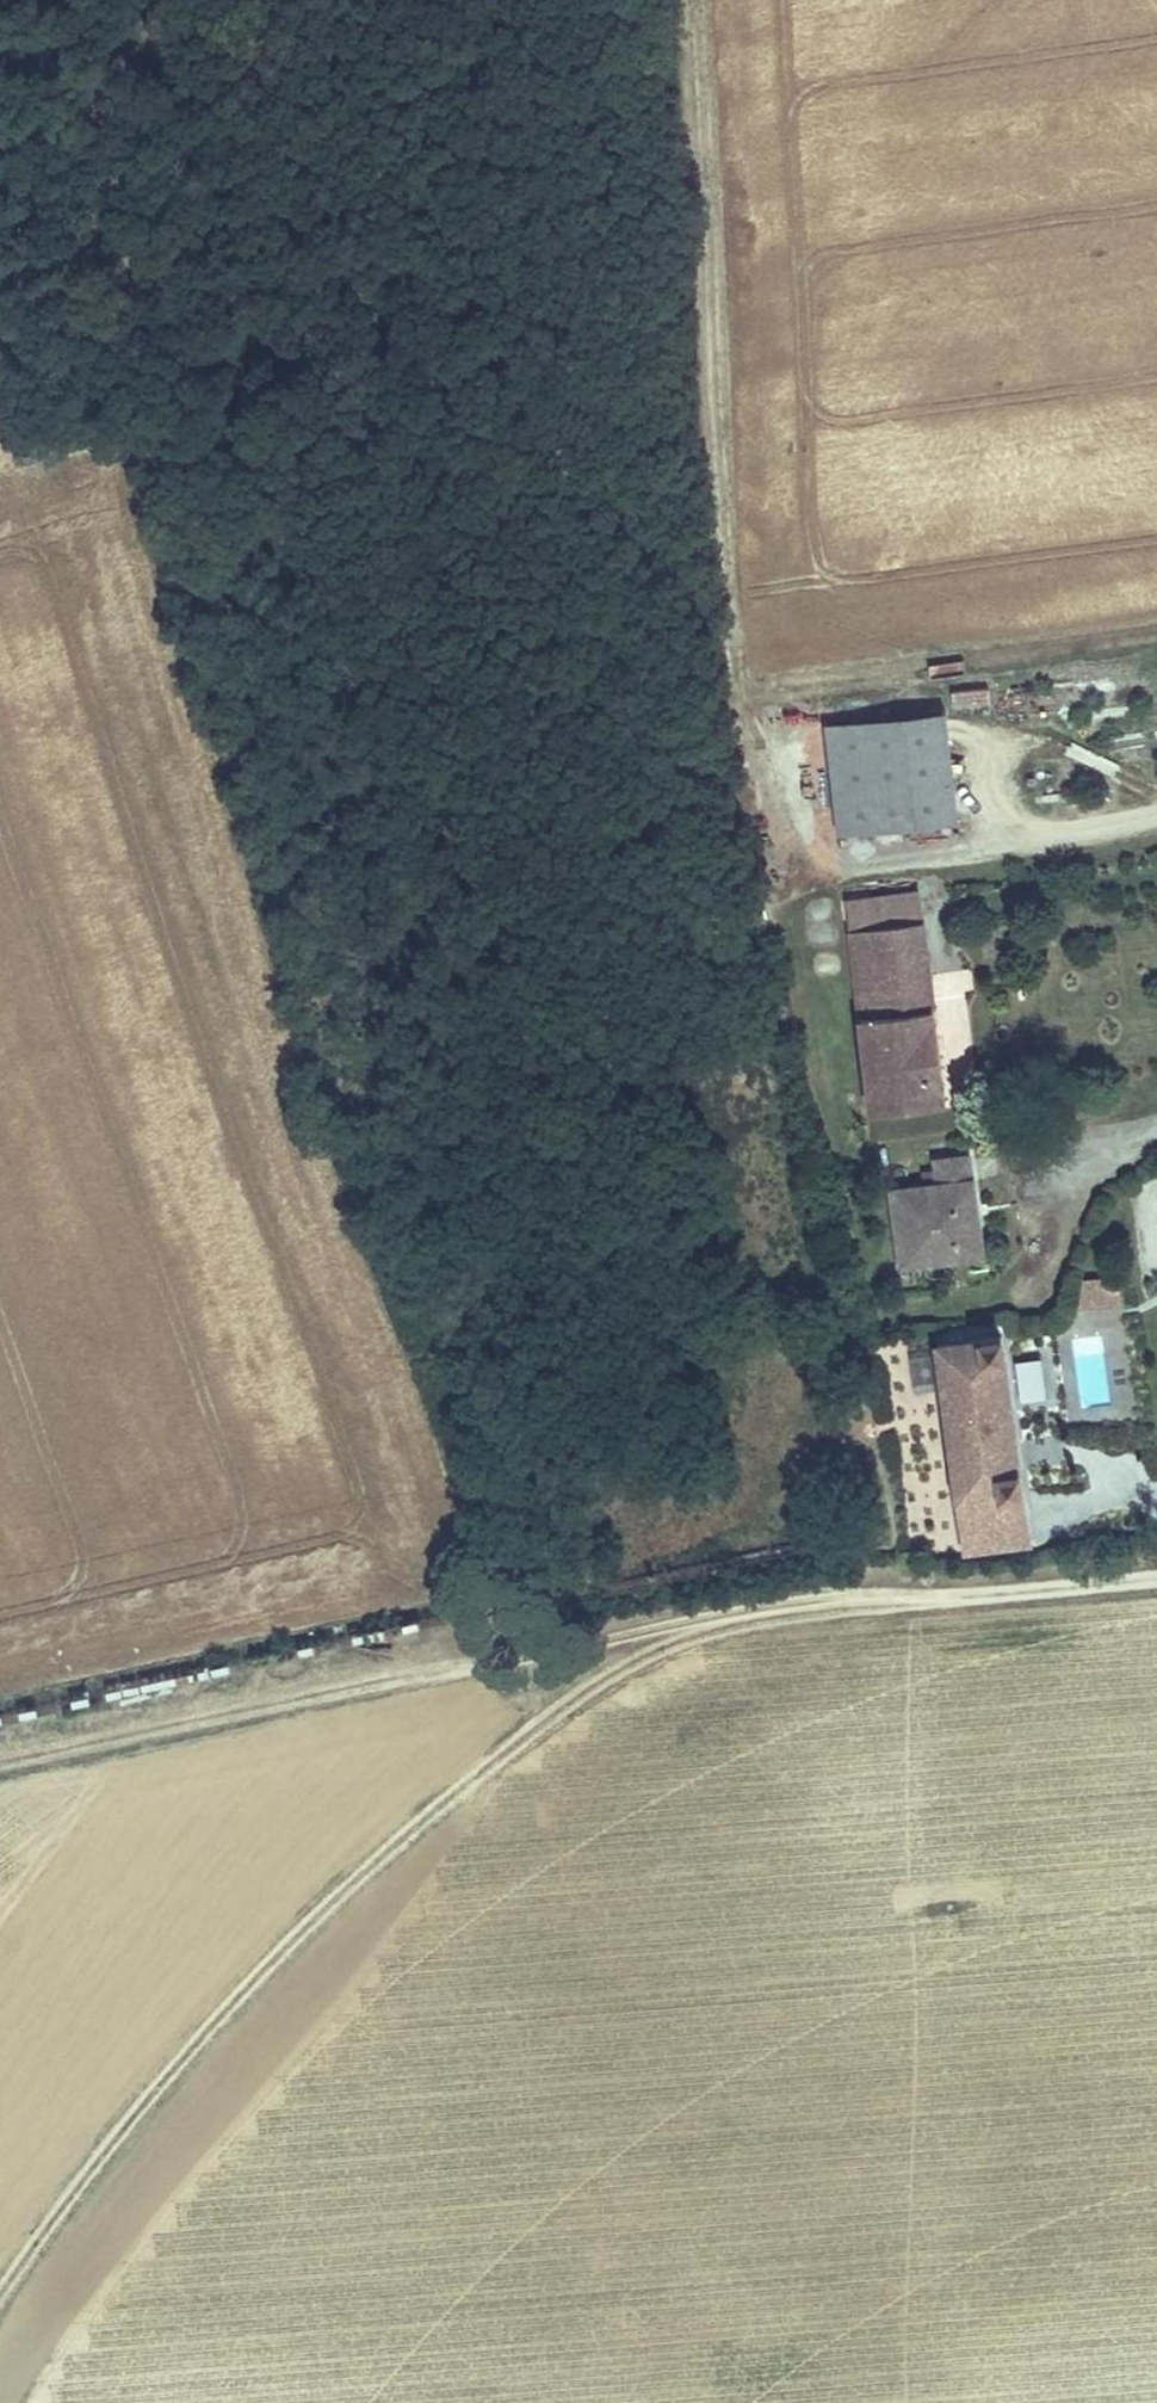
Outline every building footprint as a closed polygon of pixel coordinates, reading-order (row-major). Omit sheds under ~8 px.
[(981,806),(970,698),(851,710),(861,818),(981,806)] [(909,907),(833,916),(855,1092),(931,1082),(909,907)] [(947,1234),(944,1183),(964,1182),(961,1134),(920,1137),(921,1164),(886,1165),(889,1236),(947,1234)] [(1089,1281),(1090,1300),(1119,1298),(1118,1279),(1089,1281)] [(914,1324),(946,1484),(1016,1472),(985,1311),(914,1324)] [(1106,1349),(1081,1350),(1083,1405),(1108,1404),(1106,1349)] [(1016,1472),(946,1484),(956,1533),(1025,1520),(1016,1472)]
